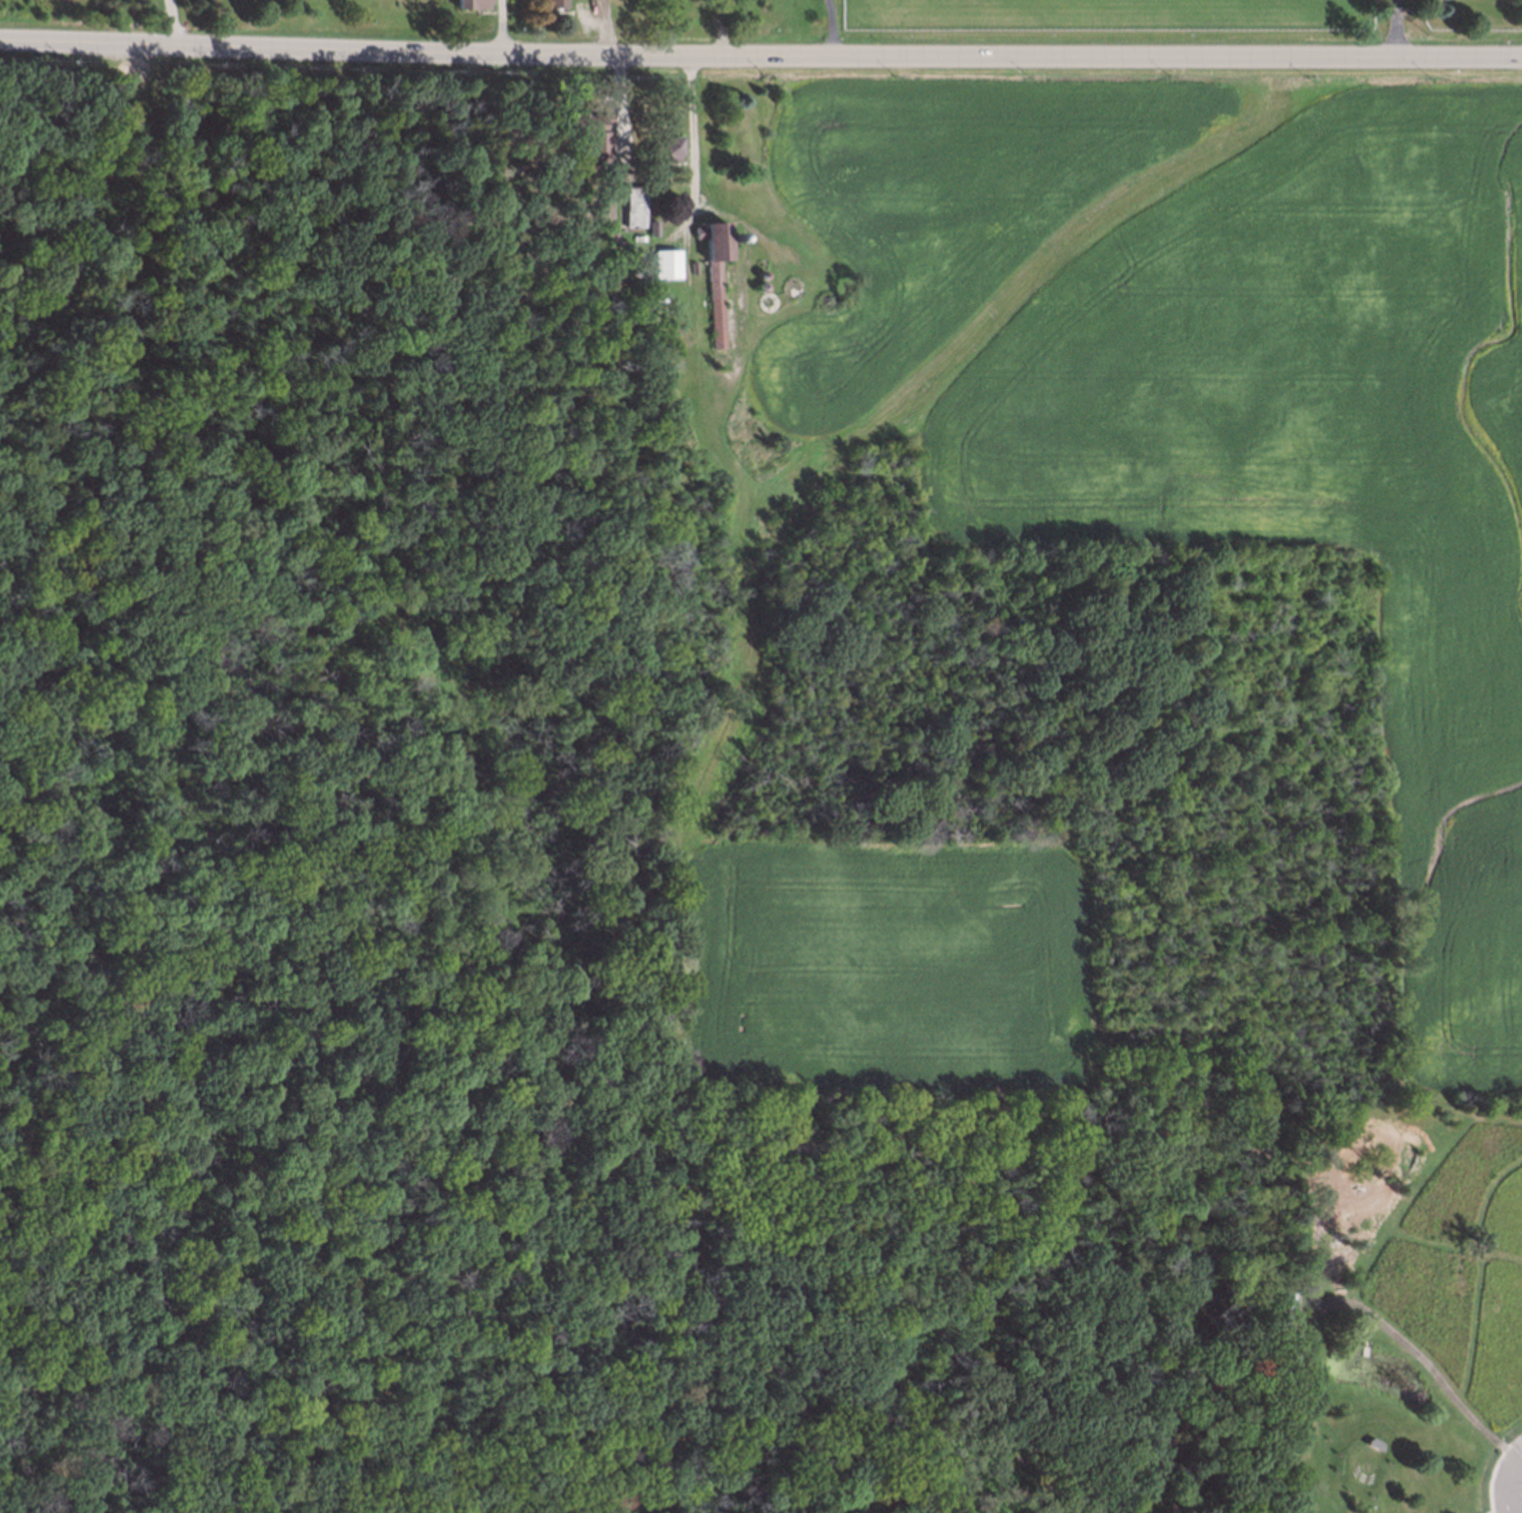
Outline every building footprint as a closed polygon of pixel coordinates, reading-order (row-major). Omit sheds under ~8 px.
[(456,9),(456,0),(487,0),(487,3),(469,3),(469,9),(456,9)] [(545,7),(545,0),(561,0),(561,8),(545,7)] [(657,157),(657,133),(674,133),(674,158),(657,157)] [(584,152),(584,141),(601,141),(601,152),(584,152)] [(646,185),(646,175),(660,175),(661,184),(646,185)] [(621,225),(622,185),(640,185),(640,225),(621,225)] [(721,344),(706,343),(700,255),(701,237),(691,235),(691,225),(698,225),(699,217),(723,217),(722,254),(715,255),(721,344)] [(731,231),(733,232),(735,234),(735,236),(734,240),(731,241),(729,241),(726,239),(725,236),(727,232),(731,231)] [(650,312),(649,247),(673,248),(673,311),(650,312)] [(694,267),(686,267),(686,257),(694,257),(694,267)] [(643,292),(625,291),(626,265),(644,265),(643,292)] [(760,268),(762,269),(764,270),(764,274),(763,276),(761,277),(758,277),(756,276),(755,273),(756,270),(760,268)] [(791,276),(795,277),(798,281),(799,287),(797,291),(792,294),(787,294),(782,289),(781,285),(782,280),(785,278),(791,276)] [(760,279),(762,279),(764,282),(764,284),(763,287),(761,288),(758,288),(756,286),(755,283),(757,280),(760,279)] [(765,291),(770,292),(773,296),(774,302),(772,307),(766,310),(762,309),(757,305),(756,300),(758,294),(761,292),(765,291)] [(1368,1436),(1362,1445),(1378,1455),(1384,1445),(1368,1436)]
